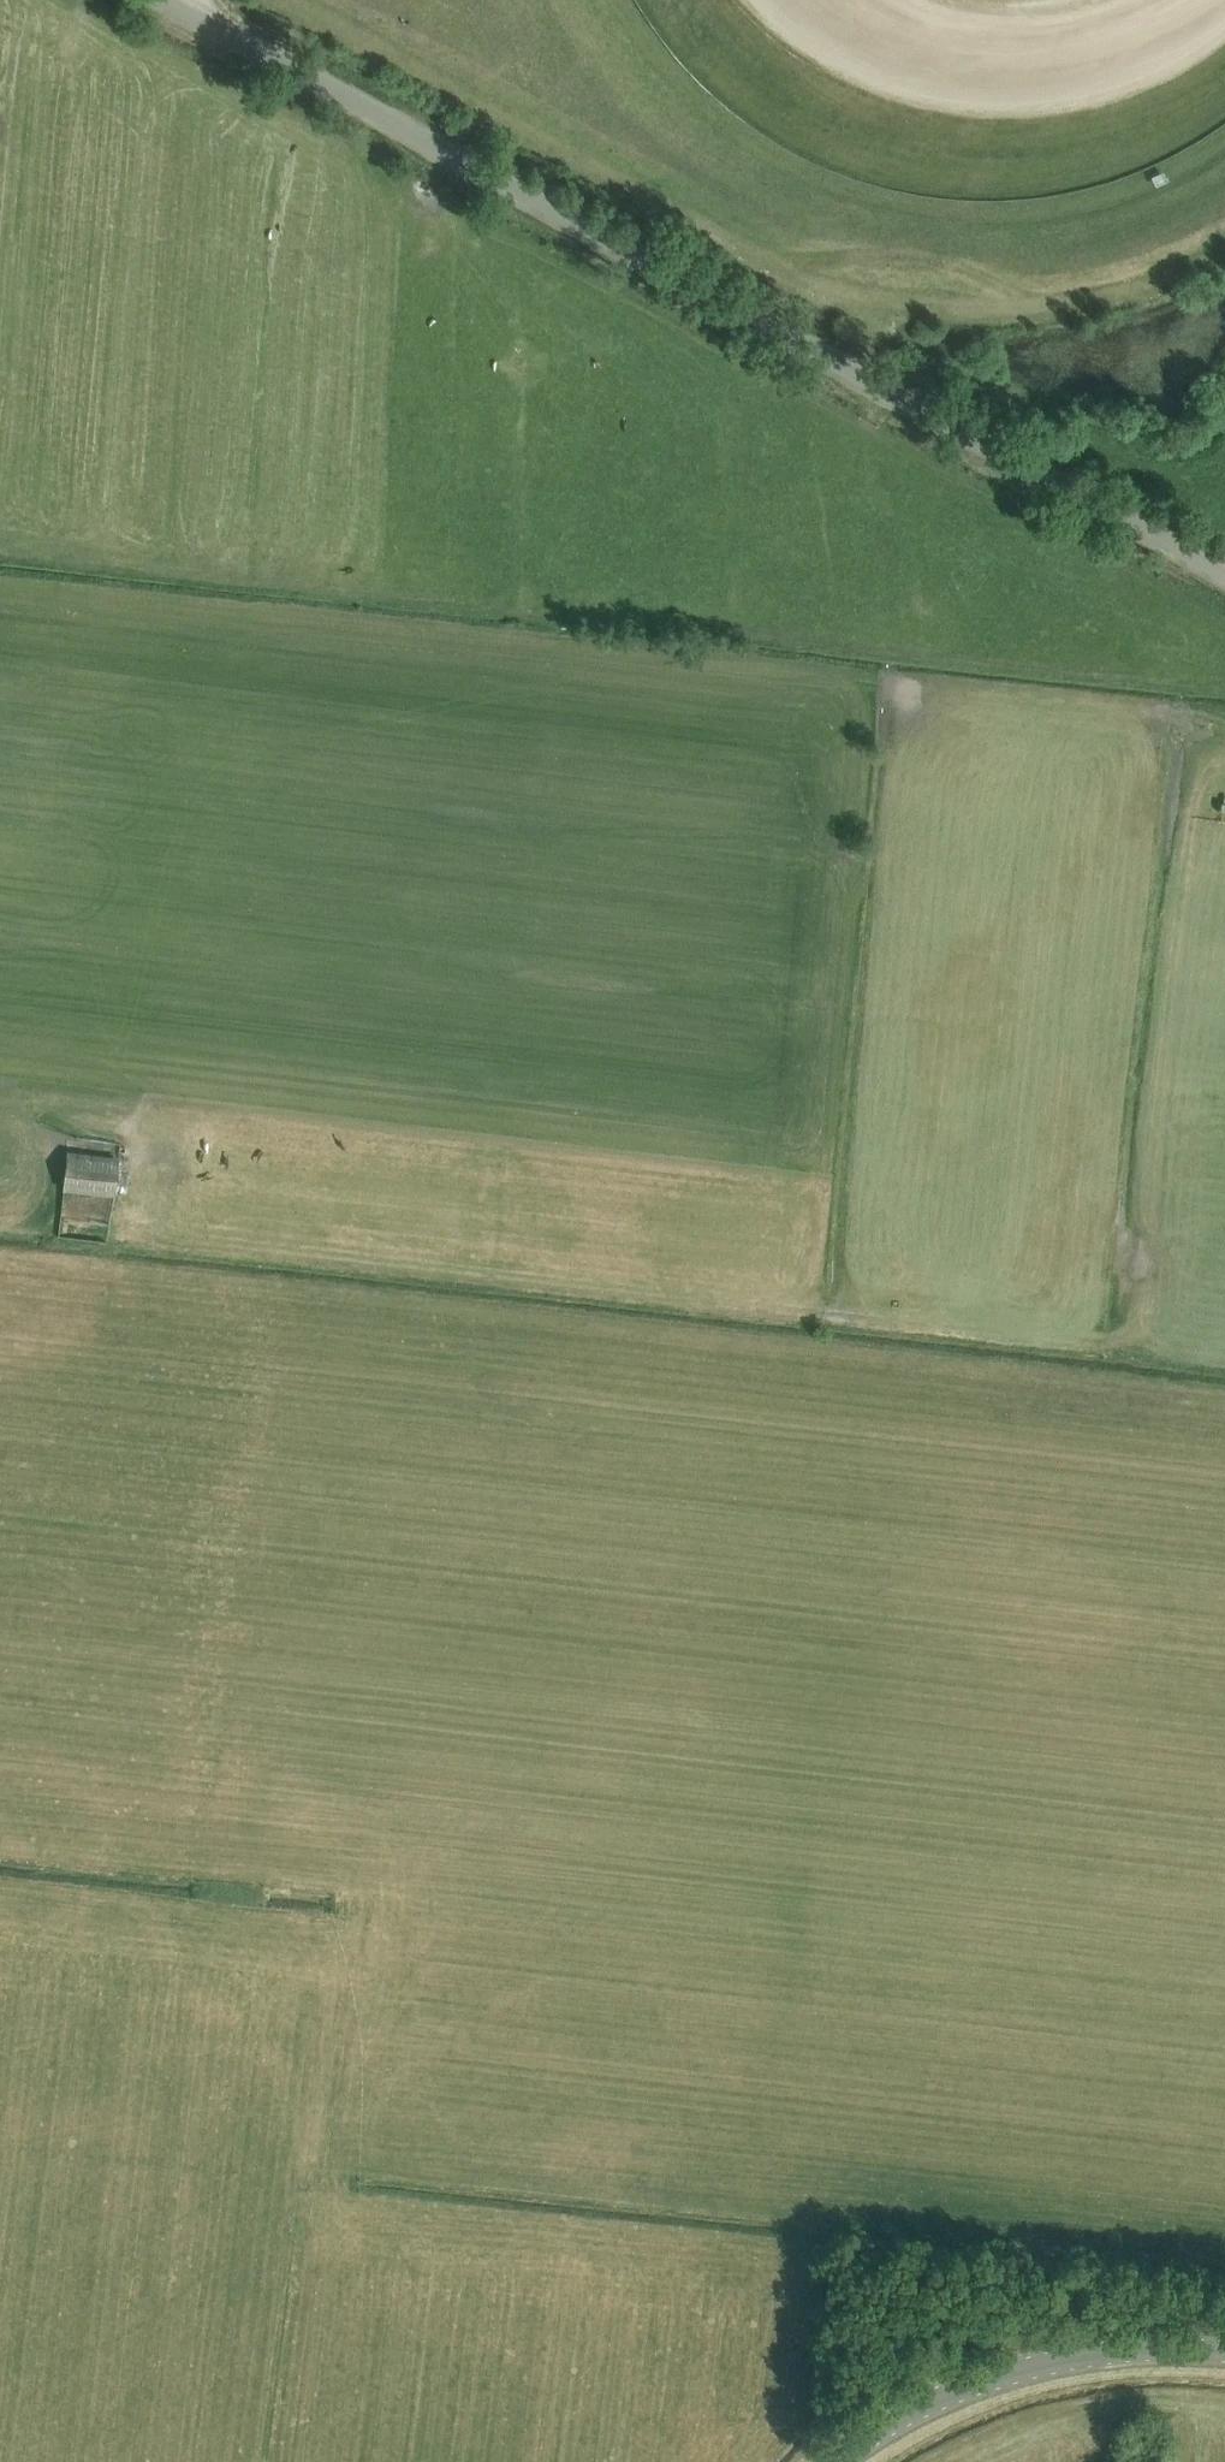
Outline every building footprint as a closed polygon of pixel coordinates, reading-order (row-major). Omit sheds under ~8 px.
[(109,1195),(113,1160),(68,1154),(64,1189),(109,1195)]
